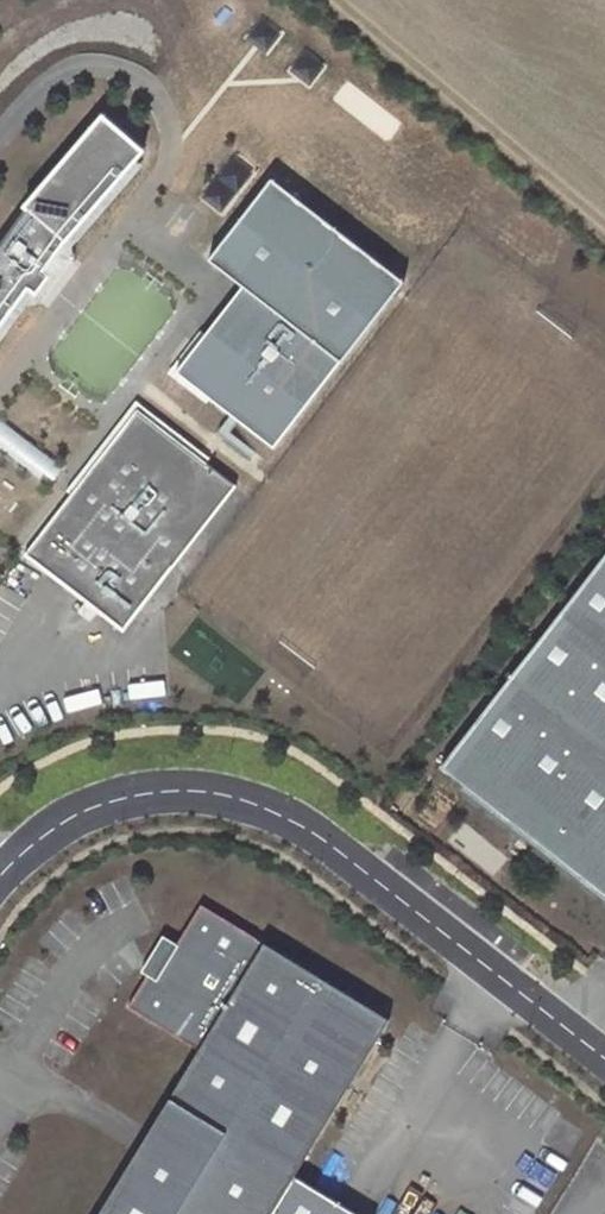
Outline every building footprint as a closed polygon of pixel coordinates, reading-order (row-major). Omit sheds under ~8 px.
[(28,289),(37,295),(50,276),(28,260),(33,253),(51,266),(62,250),(56,244),(60,238),(66,242),(144,151),(103,115),(24,206),(27,209),(0,243),(0,327),(28,289)] [(177,371),(274,447),(340,362),(403,282),(269,179),(208,260),(242,287),(177,371)] [(137,411),(26,555),(123,630),(172,567),(173,567),(236,486),(137,411)] [(49,480),(60,459),(0,427),(0,453),(49,480)] [(440,767),(604,894),(604,554),(440,767)] [(295,1178),(389,1019),(201,904),(167,960),(159,956),(127,1007),(198,1050),(99,1213),(272,1213),(295,1178)] [(295,1178),(272,1213),(355,1213),(295,1178)]
